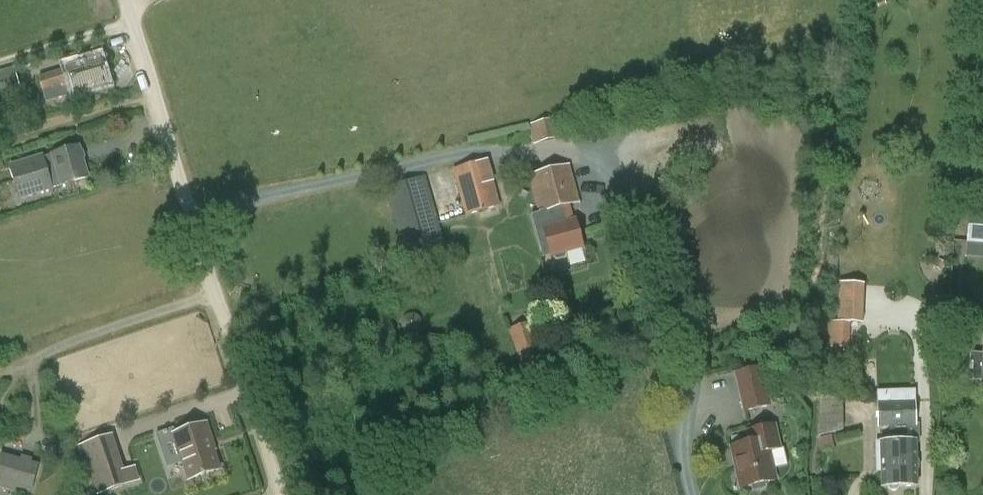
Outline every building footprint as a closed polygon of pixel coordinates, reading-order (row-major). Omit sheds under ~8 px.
[(75,94),(107,84),(99,58),(39,77),(44,91),(71,83),(75,94)] [(20,91),(14,68),(0,72),(0,97),(20,91)] [(536,143),(561,136),(556,118),(530,124),(536,143)] [(44,155),(9,165),(10,169),(13,180),(13,182),(19,200),(53,190),(52,187),(62,184),(83,178),(87,177),(83,162),(80,152),(79,149),(78,147),(54,154),(53,153),(44,156),(44,155)] [(466,215),(500,205),(491,170),(489,170),(486,161),(487,160),(487,159),(453,169),(466,215)] [(573,221),(569,205),(580,203),(570,164),(529,174),(539,213),(532,215),(531,214),(530,214),(538,246),(540,245),(539,244),(546,242),(549,256),(553,255),(554,257),(556,260),(558,260),(562,260),(564,259),(566,258),(567,255),(567,253),(567,252),(583,247),(576,221),(573,221)] [(972,168),(967,242),(982,244),(982,169),(972,168)] [(405,258),(446,245),(425,177),(386,188),(405,258)] [(842,320),(863,321),(864,281),(843,281),(842,320)] [(849,349),(851,323),(829,321),(828,347),(849,349)] [(861,346),(861,322),(852,322),(851,346),(861,346)] [(526,376),(547,368),(531,323),(510,330),(526,376)] [(982,356),(977,361),(975,378),(979,384),(982,385),(982,356)] [(734,373),(743,413),(771,407),(763,367),(734,373)] [(843,430),(843,396),(820,396),(817,435),(843,430)] [(878,428),(890,428),(916,428),(916,425),(915,401),(878,402),(878,428)] [(188,480),(218,470),(209,442),(211,441),(205,424),(173,435),(188,480)] [(890,428),(891,443),(876,443),(877,471),(881,471),(882,487),(887,487),(890,491),(897,491),(899,487),(917,487),(916,442),(919,442),(918,425),(916,425),(916,428),(890,428)] [(781,451),(776,426),(727,436),(729,447),(731,447),(739,491),(751,489),(752,492),(767,489),(766,486),(777,484),(771,453),(781,451)] [(818,435),(821,450),(832,447),(830,433),(818,435)] [(97,494),(129,483),(113,434),(81,444),(97,494)] [(10,485),(29,490),(36,465),(1,455),(0,459),(0,482),(10,485)]
